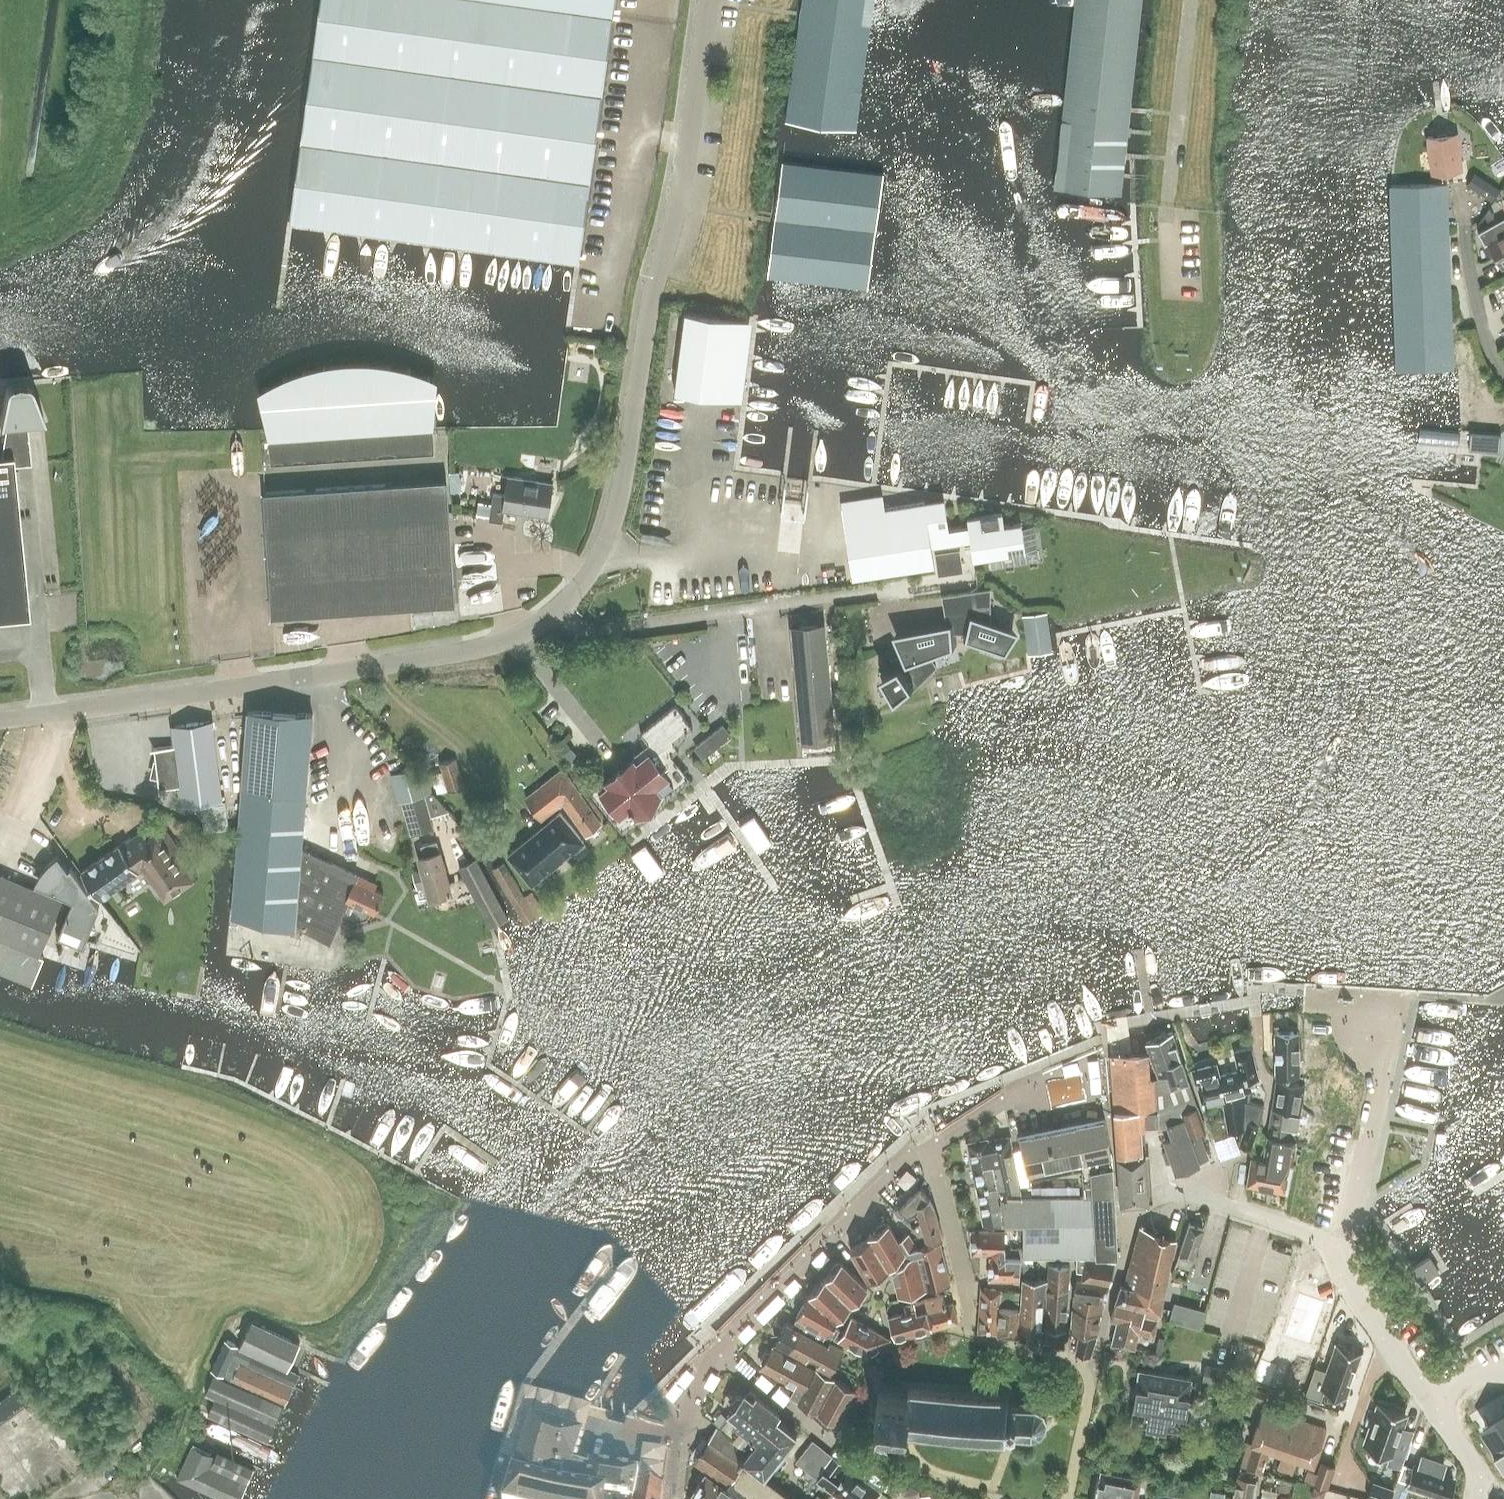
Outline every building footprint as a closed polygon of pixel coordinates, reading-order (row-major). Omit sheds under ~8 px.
[(291,221),(579,261),(590,182),(602,94),(613,16),(501,0),(321,0),(313,54),(301,141),(291,221)] [(613,16),(615,0),(501,0),(613,16)] [(787,119),(857,128),(858,122),(874,0),(804,0),(788,113),(788,115),(787,119)] [(1056,187),(1121,194),(1123,176),(1124,173),(1125,159),(1125,157),(1126,153),(1128,135),(1131,104),(1139,30),(1141,14),(1142,0),(1077,0),(1076,7),(1074,23),(1061,146),(1056,187)] [(1457,133),(1428,136),(1433,172),(1462,168),(1457,133)] [(775,222),(768,275),(869,287),(885,173),(784,161),(776,218),(775,222)] [(1447,182),(1391,184),(1392,223),(1397,369),(1453,367),(1453,366),(1449,220),(1447,182)] [(1492,184),(1485,195),(1492,200),(1492,199),(1496,193),(1499,188),(1492,184)] [(1489,207),(1484,215),(1488,221),(1495,217),(1489,207)] [(1478,232),(1485,244),(1489,242),(1502,267),(1503,266),(1503,232),(1498,221),(1478,232)] [(735,399),(745,319),(686,312),(675,391),(735,399)] [(391,371),(390,366),(369,368),(369,365),(324,368),(324,371),(303,372),(304,377),(284,378),(284,387),(266,388),(271,464),(435,453),(429,377),(411,378),(410,370),(391,371)] [(19,607),(18,596),(26,595),(27,598),(14,464),(13,460),(29,455),(30,464),(32,464),(27,419),(41,414),(43,420),(45,419),(32,386),(5,389),(0,420),(0,424),(1,424),(2,423),(6,423),(1,456),(0,456),(0,609),(19,607)] [(1471,431),(1469,450),(1490,452),(1491,433),(1471,431)] [(548,515),(553,484),(508,477),(505,495),(493,493),(492,504),(490,516),(489,520),(503,522),(505,509),(548,515)] [(265,492),(273,614),(454,602),(446,480),(265,492)] [(925,502),(885,508),(883,494),(842,500),(854,576),(935,564),(932,547),(972,541),(974,557),(1026,549),(1022,522),(1005,524),(1003,512),(968,518),(970,526),(949,529),(946,507),(926,510),(925,502)] [(479,502),(477,514),(490,516),(492,504),(479,502)] [(1005,650),(1017,630),(991,621),(991,587),(942,595),(947,623),(894,633),(903,654),(892,659),(895,664),(881,673),(893,695),(906,685),(910,691),(937,665),(929,654),(951,646),(950,633),(967,633),(966,637),(1005,650)] [(1047,611),(1024,614),(1029,654),(1053,651),(1047,611)] [(804,742),(836,740),(827,623),(793,626),(804,742)] [(662,768),(675,758),(671,754),(678,748),(673,742),(692,727),(675,706),(642,733),(649,742),(643,747),(649,754),(638,763),(635,759),(625,767),(620,768),(618,773),(608,781),(611,784),(603,791),(622,814),(630,807),(635,814),(652,808),(661,792),(656,786),(669,776),(662,768)] [(249,711),(238,843),(300,848),(313,714),(249,711)] [(175,746),(154,748),(159,789),(180,786),(182,805),(201,803),(204,831),(229,828),(226,800),(222,800),(212,720),(172,725),(175,746)] [(550,745),(558,740),(553,733),(545,738),(550,745)] [(571,749),(563,756),(574,770),(583,763),(571,749)] [(449,792),(466,787),(457,758),(441,763),(449,792)] [(414,767),(391,774),(399,802),(403,801),(423,795),(432,792),(428,779),(418,781),(414,767)] [(603,824),(564,769),(527,798),(543,821),(564,804),(587,837),(603,824)] [(432,794),(425,796),(431,817),(448,812),(432,794)] [(403,801),(413,834),(432,828),(423,795),(403,801)] [(532,883),(584,841),(561,812),(509,854),(532,883)] [(198,875),(162,823),(147,834),(144,830),(121,846),(120,844),(81,872),(100,899),(139,871),(137,868),(142,865),(165,898),(198,875)] [(437,841),(422,845),(424,856),(440,852),(437,841)] [(452,893),(441,851),(440,852),(424,856),(420,857),(424,870),(415,872),(419,887),(428,884),(432,898),(452,893)] [(68,868),(58,855),(49,862),(41,872),(35,883),(74,899),(59,935),(80,943),(96,903),(99,906),(100,906),(71,866),(68,868)] [(476,858),(459,867),(491,927),(492,928),(492,927),(509,918),(476,857),(476,858)] [(317,859),(248,902),(271,938),(290,926),(287,921),(335,890),(346,895),(352,883),(338,876),(331,880),(317,859)] [(40,955),(63,900),(0,874),(0,939),(40,955)] [(346,895),(344,898),(373,912),(382,893),(373,888),(375,883),(356,874),(352,883),(346,895)] [(32,986),(42,963),(44,957),(40,955),(0,939),(0,973),(32,986)] [(1277,1076),(1300,1076),(1299,1031),(1276,1031),(1277,1076)] [(1171,1084),(1188,1079),(1173,1032),(1147,1042),(1155,1067),(1156,1067),(1158,1074),(1167,1072),(1171,1084)] [(1223,1097),(1248,1091),(1252,1090),(1250,1081),(1259,1079),(1252,1048),(1235,1051),(1240,1070),(1221,1075),(1217,1075),(1223,1097)] [(1167,1072),(1158,1074),(1159,1077),(1151,1077),(1149,1052),(1111,1055),(1117,1144),(1121,1203),(1149,1200),(1145,1132),(1141,1132),(1141,1126),(1171,1125),(1170,1123),(1182,1119),(1184,1118),(1190,1135),(1206,1129),(1188,1079),(1171,1084),(1167,1072)] [(1193,1068),(1202,1103),(1217,1099),(1218,1104),(1224,1103),(1223,1097),(1217,1075),(1221,1075),(1217,1061),(1215,1062),(1214,1058),(1197,1063),(1198,1066),(1193,1068)] [(1273,1108),(1300,1113),(1306,1085),(1277,1080),(1273,1108)] [(1248,1091),(1223,1097),(1224,1103),(1229,1133),(1245,1130),(1240,1144),(1251,1148),(1259,1125),(1264,1108),(1248,1102),(1248,1091)] [(1300,1114),(1300,1113),(1273,1108),(1270,1123),(1298,1128),(1300,1114)] [(1001,1197),(1005,1222),(1005,1227),(1024,1227),(1024,1257),(1096,1257),(1118,1257),(1112,1155),(1105,1118),(1019,1135),(1027,1172),(1083,1161),(1085,1196),(1023,1197),(1022,1197),(1001,1197)] [(1168,1126),(1171,1136),(1167,1138),(1168,1139),(1166,1140),(1169,1148),(1162,1151),(1166,1163),(1173,1161),(1177,1170),(1198,1163),(1198,1162),(1208,1158),(1200,1136),(1190,1139),(1182,1119),(1170,1123),(1171,1125),(1168,1126)] [(1296,1141),(1298,1128),(1270,1123),(1268,1136),(1296,1141)] [(1287,1192),(1296,1141),(1268,1136),(1265,1160),(1252,1158),(1248,1184),(1287,1192)] [(1001,1197),(1022,1197),(1021,1186),(1013,1151),(1012,1151),(1010,1137),(990,1141),(990,1144),(994,1163),(998,1181),(1001,1197)] [(990,1144),(990,1141),(988,1141),(988,1139),(968,1143),(968,1144),(973,1167),(994,1163),(990,1144)] [(976,1185),(998,1181),(994,1163),(973,1167),(976,1185)] [(1005,1222),(1001,1197),(998,1181),(976,1185),(984,1224),(992,1224),(1004,1222),(1005,1222)] [(943,1235),(934,1207),(929,1198),(922,1186),(920,1184),(899,1205),(907,1214),(901,1217),(911,1225),(920,1232),(923,1230),(924,1232),(929,1238),(943,1235)] [(888,1267),(904,1250),(898,1240),(898,1239),(888,1222),(869,1236),(870,1237),(888,1267)] [(926,1289),(950,1284),(940,1240),(915,1247),(909,1234),(904,1238),(888,1222),(898,1239),(898,1240),(904,1250),(908,1255),(910,1257),(917,1255),(926,1289)] [(1190,1267),(1191,1263),(1204,1227),(1190,1223),(1178,1259),(1177,1263),(1190,1267)] [(1141,1226),(1130,1268),(1168,1275),(1176,1237),(1141,1226)] [(1000,1254),(1005,1254),(1005,1232),(971,1231),(972,1254),(991,1254),(1000,1254)] [(869,1279),(888,1267),(870,1237),(851,1249),(869,1279)] [(1005,1257),(1005,1254),(1000,1254),(991,1254),(991,1256),(990,1279),(1019,1280),(1020,1257),(1005,1257)] [(893,1271),(898,1296),(926,1289),(917,1255),(910,1257),(908,1255),(893,1271)] [(1078,1280),(1109,1284),(1110,1284),(1115,1264),(1078,1257),(1077,1267),(1079,1267),(1078,1280)] [(1430,1258),(1414,1267),(1422,1279),(1425,1280),(1438,1271),(1430,1258)] [(827,1279),(851,1303),(868,1286),(843,1261),(835,1269),(835,1270),(827,1279)] [(1048,1289),(1068,1289),(1070,1265),(1050,1264),(1048,1289)] [(1162,1305),(1168,1275),(1130,1268),(1125,1286),(1121,1285),(1118,1294),(1162,1305)] [(1032,1278),(1024,1277),(1020,1331),(1042,1333),(1044,1295),(1046,1295),(1048,1279),(1032,1278)] [(836,1318),(851,1303),(827,1279),(825,1281),(809,1294),(817,1302),(819,1301),(836,1318)] [(1106,1300),(1109,1284),(1078,1280),(1076,1296),(1075,1296),(1074,1307),(1100,1313),(1102,1313),(1104,1300),(1106,1300)] [(999,1335),(1002,1295),(1001,1295),(1002,1289),(981,1287),(978,1333),(999,1335)] [(1067,1307),(1068,1289),(1048,1289),(1047,1306),(1067,1307)] [(1002,1295),(999,1335),(1018,1337),(1020,1307),(1021,1293),(1009,1292),(1009,1295),(1002,1295)] [(1325,1301),(1299,1292),(1284,1335),(1311,1344),(1325,1301)] [(832,1325),(836,1318),(819,1301),(817,1302),(810,1294),(797,1316),(799,1317),(832,1336),(832,1335),(834,1336),(839,1328),(832,1325)] [(1116,1300),(1111,1319),(1117,1321),(1112,1344),(1135,1349),(1138,1336),(1153,1340),(1154,1335),(1158,1318),(1159,1319),(1162,1305),(1118,1294),(1116,1300)] [(926,1305),(932,1330),(958,1322),(953,1303),(946,1305),(944,1295),(914,1302),(915,1307),(926,1305)] [(893,1342),(932,1330),(926,1305),(915,1307),(914,1302),(904,1305),(907,1314),(899,1317),(892,1314),(889,1315),(893,1330),(891,1334),(893,1342)] [(1066,1331),(1067,1307),(1047,1306),(1045,1329),(1044,1348),(1053,1349),(1053,1337),(1054,1330),(1066,1331)] [(1097,1335),(1100,1313),(1074,1307),(1072,1332),(1080,1333),(1097,1335)] [(1190,1308),(1185,1326),(1200,1330),(1205,1312),(1190,1308)] [(839,1328),(834,1336),(868,1356),(890,1338),(852,1315),(843,1330),(839,1328)] [(830,1339),(832,1336),(799,1317),(795,1325),(787,1321),(776,1341),(806,1358),(810,1351),(821,1357),(817,1363),(831,1371),(844,1347),(830,1339)] [(251,1321),(239,1346),(288,1369),(292,1361),(299,1347),(300,1344),(251,1321)] [(1090,1356),(1097,1335),(1080,1333),(1076,1353),(1090,1356)] [(226,1340),(211,1373),(224,1379),(233,1361),(234,1358),(239,1346),(226,1340)] [(1315,1366),(1305,1396),(1321,1401),(1325,1389),(1346,1396),(1362,1351),(1336,1342),(1327,1370),(1315,1366)] [(1237,1355),(1234,1367),(1235,1368),(1248,1371),(1255,1347),(1240,1343),(1237,1355)] [(804,1389),(815,1369),(773,1345),(771,1350),(767,1350),(762,1358),(764,1362),(762,1366),(797,1386),(804,1389)] [(239,1346),(234,1358),(294,1386),(299,1374),(288,1369),(239,1346)] [(1262,1360),(1255,1381),(1270,1386),(1277,1365),(1262,1360)] [(233,1361),(224,1379),(284,1406),(292,1389),(233,1361)] [(1215,1362),(1212,1374),(1232,1379),(1235,1368),(1234,1367),(1215,1362)] [(804,1389),(797,1386),(790,1397),(799,1402),(818,1413),(836,1380),(815,1369),(804,1389)] [(1196,1430),(1200,1400),(1188,1399),(1191,1376),(1140,1369),(1132,1421),(1184,1429),(1184,1428),(1196,1430)] [(213,1377),(206,1391),(276,1423),(283,1409),(213,1377)] [(837,1424),(855,1390),(837,1381),(819,1414),(837,1424)] [(1249,1396),(1264,1401),(1268,1391),(1253,1386),(1249,1396)] [(1009,1394),(960,1391),(907,1387),(907,1393),(879,1390),(874,1419),(904,1422),(904,1429),(1007,1438),(1007,1431),(1031,1433),(1031,1432),(1039,1431),(1045,1426),(1047,1420),(1046,1411),(1041,1405),(1036,1403),(1032,1402),(1009,1401),(1009,1394)] [(748,1433),(770,1406),(750,1389),(746,1395),(745,1394),(743,1397),(741,1395),(736,1396),(731,1403),(732,1407),(734,1409),(732,1411),(732,1412),(720,1427),(743,1443),(749,1434),(748,1433)] [(215,1398),(208,1413),(268,1440),(275,1426),(215,1398)] [(1406,1412),(1380,1403),(1365,1446),(1390,1454),(1387,1462),(1401,1467),(1403,1463),(1415,1430),(1401,1425),(1406,1412)] [(749,1434),(743,1443),(751,1449),(744,1458),(764,1475),(776,1460),(777,1460),(785,1450),(785,1449),(797,1434),(777,1418),(780,1414),(770,1406),(748,1433),(749,1434)] [(1314,1465),(1327,1429),(1263,1407),(1251,1446),(1248,1445),(1241,1467),(1262,1474),(1269,1449),(1314,1465)] [(636,1482),(638,1464),(603,1459),(601,1468),(588,1466),(587,1470),(572,1465),(581,1436),(563,1430),(530,1420),(530,1422),(512,1478),(505,1498),(633,1498),(636,1482)] [(1487,1431),(1498,1448),(1495,1450),(1503,1464),(1503,1420),(1487,1431)] [(740,1457),(747,1448),(717,1427),(694,1461),(742,1493),(751,1498),(794,1498),(740,1457)] [(814,1440),(797,1462),(806,1469),(823,1448),(814,1440)] [(177,1479),(219,1498),(241,1498),(247,1486),(209,1468),(215,1456),(193,1446),(177,1479)] [(823,1448),(806,1469),(819,1479),(835,1457),(823,1448)] [(218,1454),(212,1467),(248,1484),(254,1471),(218,1454)] [(819,1479),(817,1480),(842,1498),(874,1498),(881,1490),(845,1465),(835,1457),(819,1479)] [(1401,1468),(1398,1478),(1409,1482),(1408,1484),(1447,1497),(1453,1478),(1441,1474),(1444,1466),(1421,1459),(1419,1466),(1415,1465),(1414,1467),(1403,1463),(1401,1467),(1401,1468)] [(1314,1482),(1328,1487),(1335,1465),(1322,1461),(1318,1472),(1310,1469),(1307,1479),(1314,1482)] [(1141,1477),(1101,1469),(1100,1475),(1099,1475),(1094,1498),(1136,1498),(1141,1477)] [(742,1493),(742,1494),(737,1490),(736,1493),(706,1473),(690,1497),(693,1498),(751,1498),(742,1493)] [(1256,1478),(1238,1474),(1233,1498),(1252,1498),(1256,1478)] [(633,1498),(660,1498),(662,1486),(636,1482),(633,1498)] [(1160,1482),(1158,1493),(1182,1496),(1183,1484),(1160,1482)] [(1367,1497),(1372,1498),(1390,1498),(1394,1489),(1393,1488),(1393,1489),(1373,1482),(1367,1497)] [(1311,1496),(1320,1498),(1323,1498),(1326,1489),(1315,1485),(1311,1496)] [(1390,1498),(1403,1498),(1406,1493),(1394,1489),(1390,1498)]
